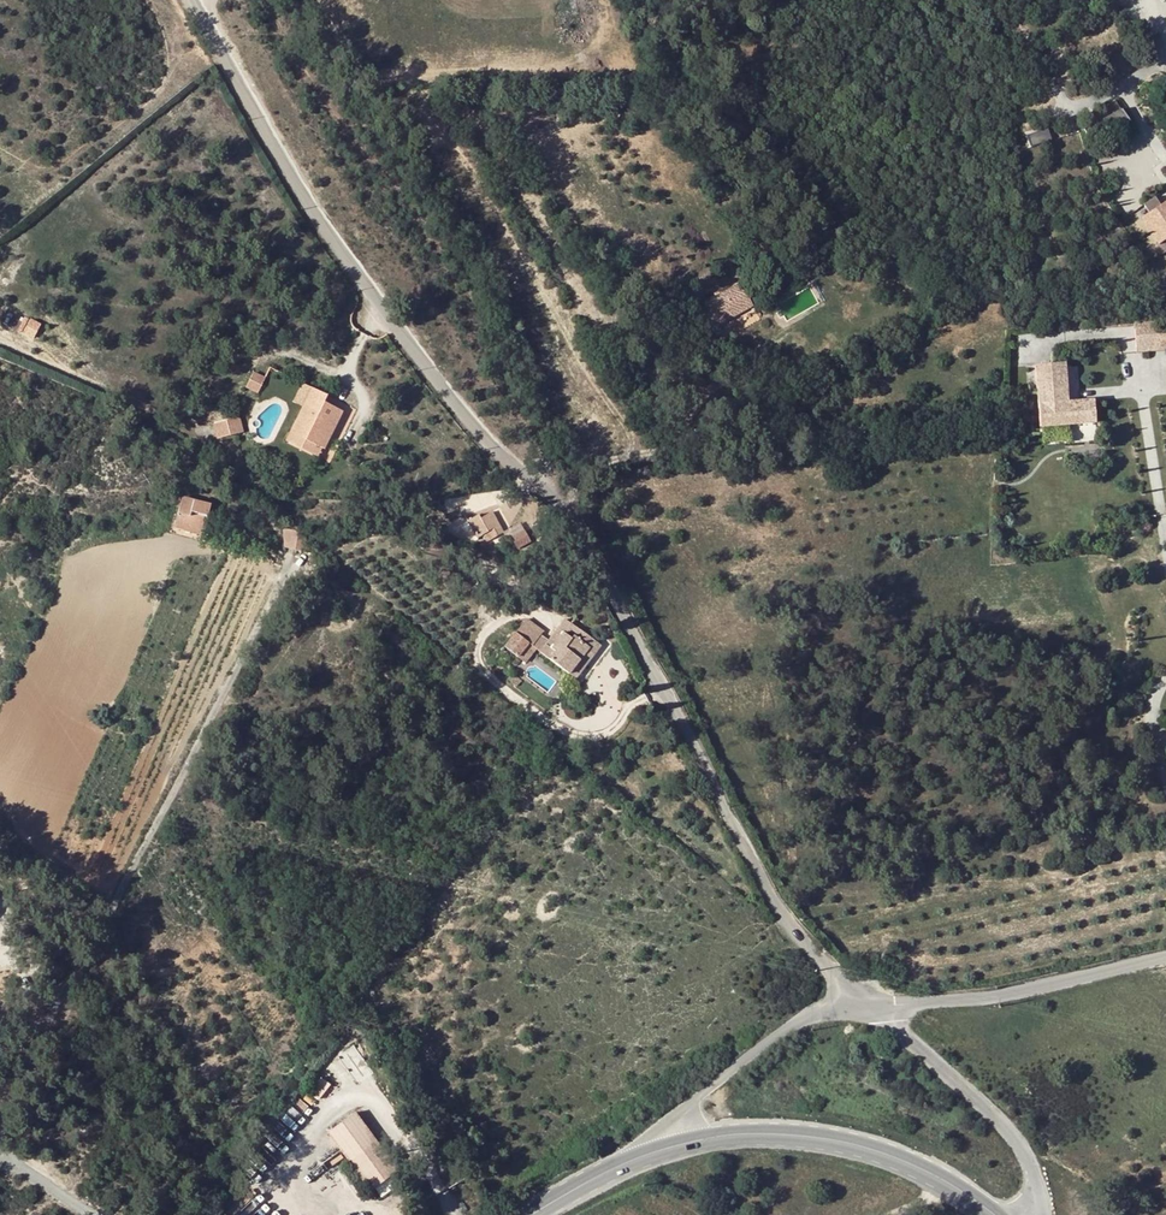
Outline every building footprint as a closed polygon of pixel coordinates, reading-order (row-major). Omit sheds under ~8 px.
[(1107,132),(1128,121),(1120,112),(1104,120),(1107,126),(1105,127),(1107,132)] [(1097,122),(1084,128),(1086,138),(1102,131),(1097,122)] [(1030,145),(1050,140),(1048,128),(1028,133),(1030,145)] [(1121,209),(1119,211),(1124,219),(1127,217),(1135,229),(1163,210),(1147,187),(1119,205),(1121,209)] [(1132,231),(1138,239),(1165,220),(1165,215),(1163,210),(1135,229),(1132,231)] [(796,276),(800,281),(806,277),(803,272),(796,276)] [(717,324),(752,305),(738,282),(704,301),(709,308),(693,318),(706,341),(721,332),(717,324)] [(20,333),(35,337),(39,321),(24,317),(20,333)] [(1165,347),(1165,331),(1164,322),(1132,328),(1136,352),(1165,347)] [(264,376),(253,370),(245,386),(257,393),(264,376)] [(1044,374),(1035,375),(1040,427),(1067,425),(1098,424),(1098,413),(1092,413),(1092,400),(1066,401),(1064,373),(1057,374),(1044,374)] [(327,394),(301,382),(293,400),(302,404),(289,431),(321,446),(324,448),(342,411),(324,401),(327,394)] [(1100,413),(1100,399),(1092,400),(1092,413),(1098,413),(1100,413)] [(239,416),(213,421),(216,437),(242,430),(239,416)] [(316,455),(321,446),(289,431),(285,439),(316,455)] [(196,532),(202,500),(176,495),(170,527),(196,532)] [(480,517),(468,522),(476,538),(487,533),(491,540),(503,534),(494,515),(482,521),(480,517)] [(505,529),(513,548),(529,541),(521,523),(505,529)] [(445,527),(434,526),(434,538),(446,538),(445,527)] [(284,528),(282,547),(300,549),(301,530),(284,528)] [(568,674),(588,647),(597,653),(602,645),(565,620),(540,652),(568,674)] [(523,639),(530,631),(521,626),(516,633),(523,639)] [(523,639),(516,633),(505,648),(517,657),(529,642),(523,639)] [(576,680),(597,653),(588,647),(568,674),(576,680)] [(879,975),(882,969),(872,965),(869,971),(879,975)] [(317,1076),(308,1093),(319,1099),(328,1082),(317,1076)] [(398,1169),(351,1110),(325,1132),(372,1190),(398,1169)]
